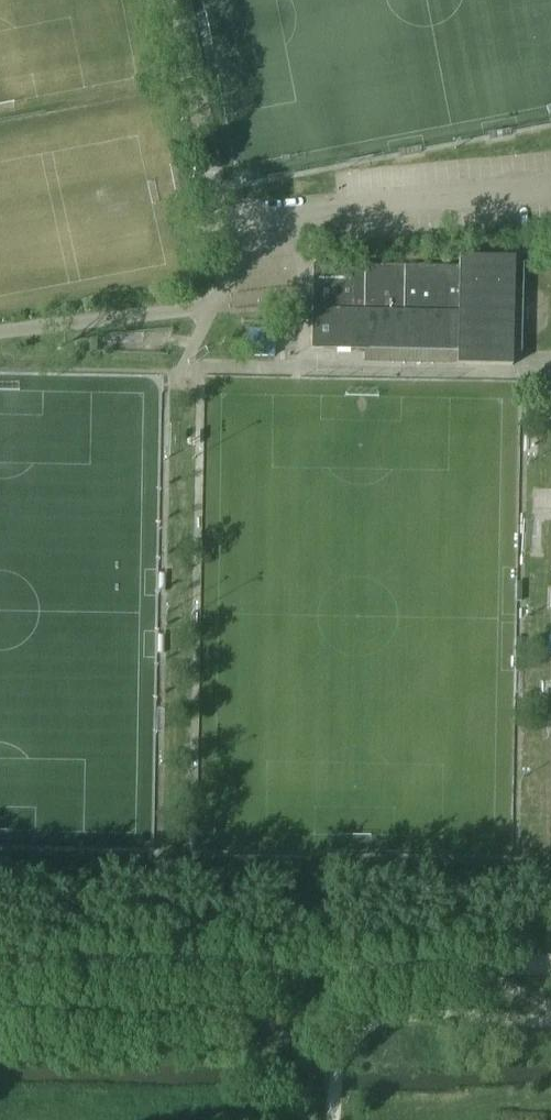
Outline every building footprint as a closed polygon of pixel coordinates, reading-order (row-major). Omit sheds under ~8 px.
[(455,365),(511,367),(511,365),(513,260),(513,258),(458,257),(458,259),(458,267),(312,264),(311,306),(311,322),(310,350),(363,351),(456,352),(456,364),(455,364),(455,365)] [(297,306),(286,306),(286,321),(297,321),(297,306)] [(311,306),(297,306),(297,321),(311,322),(311,306)] [(249,329),(247,358),(272,359),(273,330),(249,329)] [(455,365),(455,364),(456,364),(456,352),(363,351),(363,364),(455,365)]
